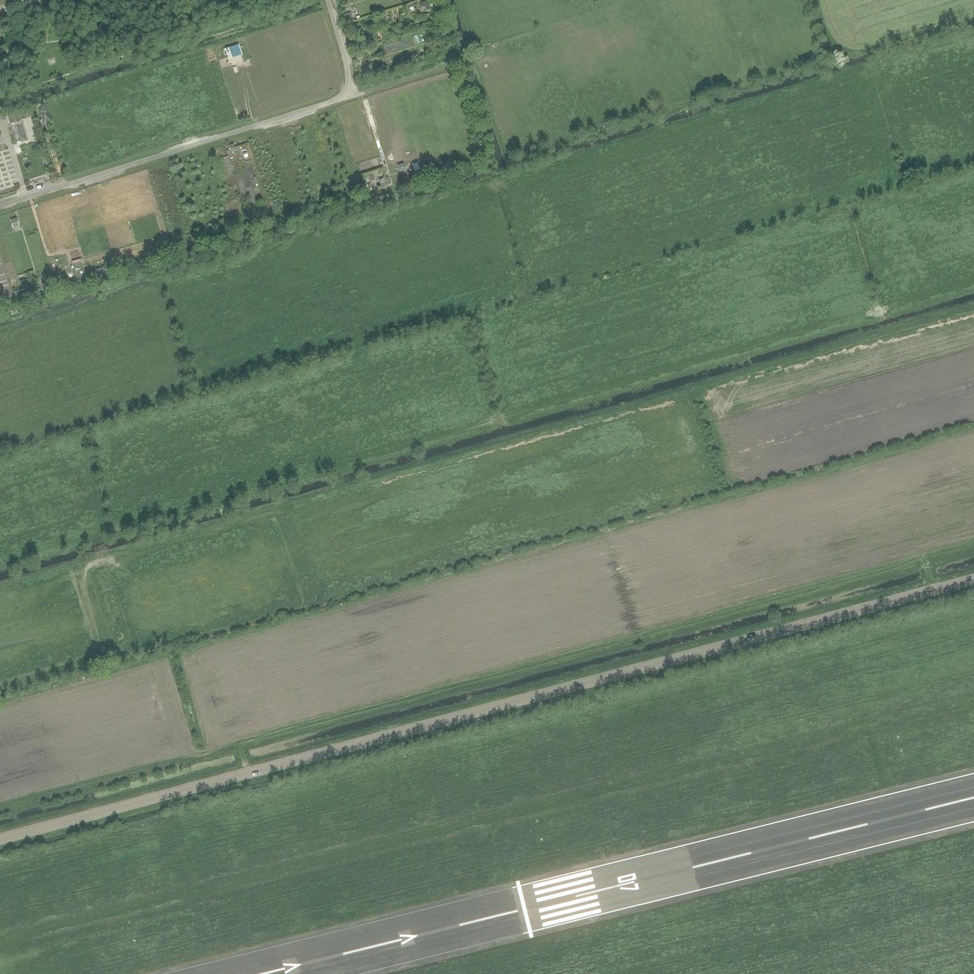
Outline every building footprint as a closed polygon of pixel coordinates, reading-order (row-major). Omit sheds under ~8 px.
[(7,115),(9,124),(23,120),(34,117),(31,108),(7,115)] [(23,120),(9,124),(15,143),(29,140),(23,120)] [(12,226),(19,225),(17,217),(10,219),(12,226)]
